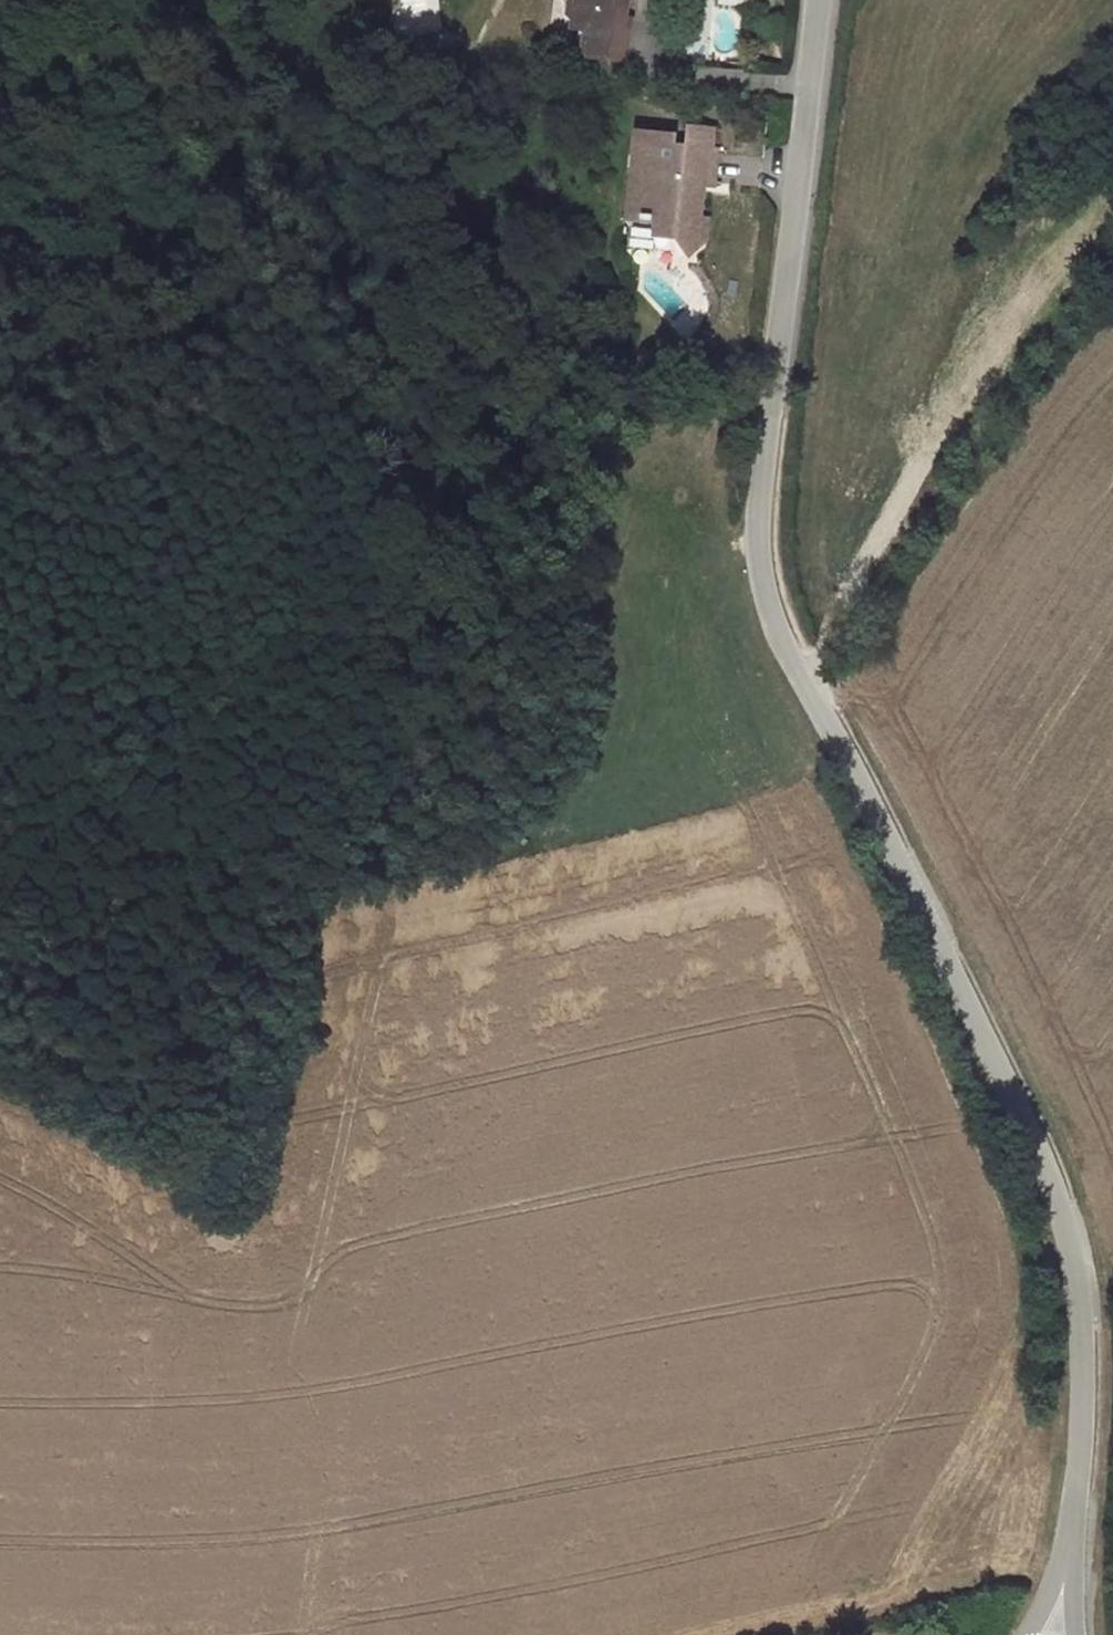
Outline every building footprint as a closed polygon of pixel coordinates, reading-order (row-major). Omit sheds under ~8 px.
[(561,52),(569,54),(563,81),(578,85),(580,79),(615,87),(623,47),(606,41),(609,30),(615,28),(616,19),(610,15),(610,10),(621,13),(623,0),(571,0),(561,52)] [(658,164),(630,165),(630,239),(647,239),(648,258),(692,258),(694,220),(683,220),(683,201),(700,202),(700,179),(694,176),(694,153),(667,152),(666,172),(659,171),(658,164)]
